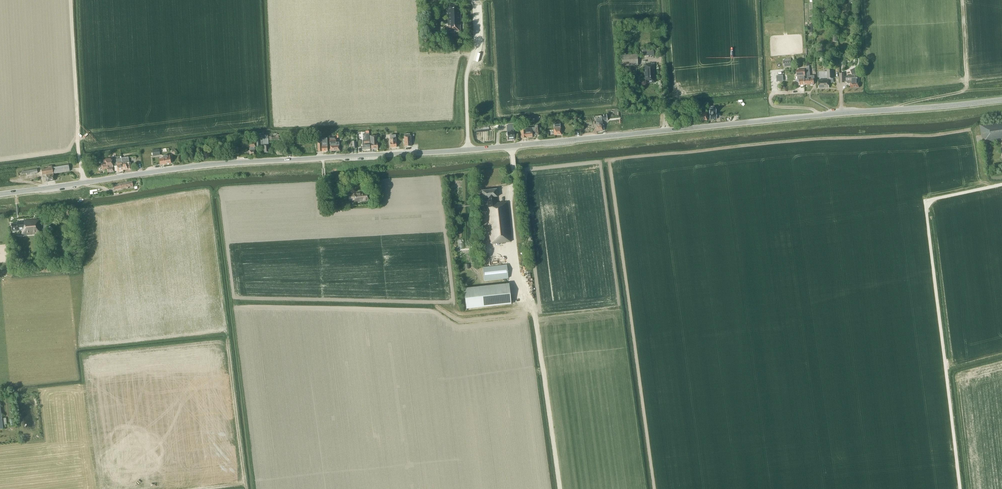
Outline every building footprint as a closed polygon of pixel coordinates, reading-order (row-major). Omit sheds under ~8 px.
[(449,31),(460,31),(460,25),(460,6),(448,6),(449,31)] [(619,66),(637,65),(637,54),(619,55),(619,66)] [(791,66),(791,58),(784,59),(785,61),(783,61),(783,67),(791,66)] [(654,76),(655,76),(654,65),(644,65),(644,77),(645,77),(646,83),(654,82),(654,79),(655,79),(654,76)] [(812,86),(813,84),(814,84),(813,79),(814,78),(814,75),(810,76),(809,66),(806,66),(807,79),(804,79),(804,85),(809,84),(810,86),(812,86)] [(857,82),(857,75),(859,75),(859,71),(857,67),(850,70),(852,75),(852,76),(846,76),(846,81),(846,82),(847,83),(848,83),(849,84),(850,84),(850,88),(859,88),(859,82),(857,82)] [(804,76),(805,75),(805,69),(796,70),(797,80),(796,80),(796,81),(797,82),(798,82),(799,82),(799,85),(804,85),(804,79),(804,76)] [(819,88),(829,87),(828,82),(832,82),(832,78),(833,78),(832,70),(827,70),(827,78),(828,78),(828,79),(818,80),(819,88)] [(595,129),(596,129),(596,131),(602,131),(602,122),(603,122),(603,121),(607,121),(606,115),(603,115),(603,117),(595,117),(596,126),(595,126),(595,127),(595,129)] [(979,125),(983,144),(1001,141),(1001,140),(1001,122),(979,125)] [(535,136),(540,135),(539,125),(535,126),(535,128),(526,129),(520,129),(521,138),(532,137),(532,135),(535,135),(535,136)] [(514,139),(514,132),(515,132),(515,131),(513,132),(513,131),(510,131),(510,132),(509,132),(506,132),(507,135),(507,139),(508,139),(509,140),(511,140),(511,139),(514,139)] [(263,135),(255,136),(256,146),(263,146),(264,154),(269,153),(269,145),(268,145),(268,140),(271,140),(271,137),(271,136),(268,137),(268,135),(263,135)] [(321,141),(317,141),(318,152),(327,151),(327,138),(321,138),(321,141)] [(330,151),(339,150),(339,145),(338,142),(336,143),(335,138),(329,138),(330,144),(330,146),(330,151)] [(254,147),(255,147),(254,142),(245,142),(246,147),(249,147),(249,151),(248,151),(248,155),(255,155),(254,147)] [(164,164),(171,163),(169,155),(163,156),(163,159),(159,159),(160,164),(164,164)] [(130,163),(129,163),(129,157),(121,158),(123,170),(131,169),(130,163)] [(115,171),(123,170),(121,158),(116,159),(116,162),(113,163),(114,166),(115,171)] [(107,172),(113,171),(113,165),(112,159),(105,160),(106,164),(102,165),(102,170),(107,170),(107,172)] [(53,173),(69,171),(68,165),(52,168),(52,166),(47,166),(47,168),(41,169),(42,175),(46,175),(47,182),(54,181),(53,173)] [(128,189),(128,187),(133,186),(132,181),(126,182),(120,183),(114,185),(115,190),(121,189),(126,188),(126,189),(128,189)] [(495,197),(497,197),(496,189),(482,191),(482,198),(483,198),(484,202),(487,201),(487,205),(486,205),(491,244),(511,242),(506,202),(496,204),(495,197)] [(348,194),(349,201),(354,201),(354,202),(369,201),(368,193),(348,194)] [(22,235),(40,233),(39,220),(22,221),(22,222),(17,222),(17,223),(11,224),(12,231),(19,230),(19,235),(22,234),(22,235)] [(484,281),(508,278),(507,265),(483,268),(484,281)] [(465,300),(466,309),(511,304),(509,284),(464,289),(465,300)]
